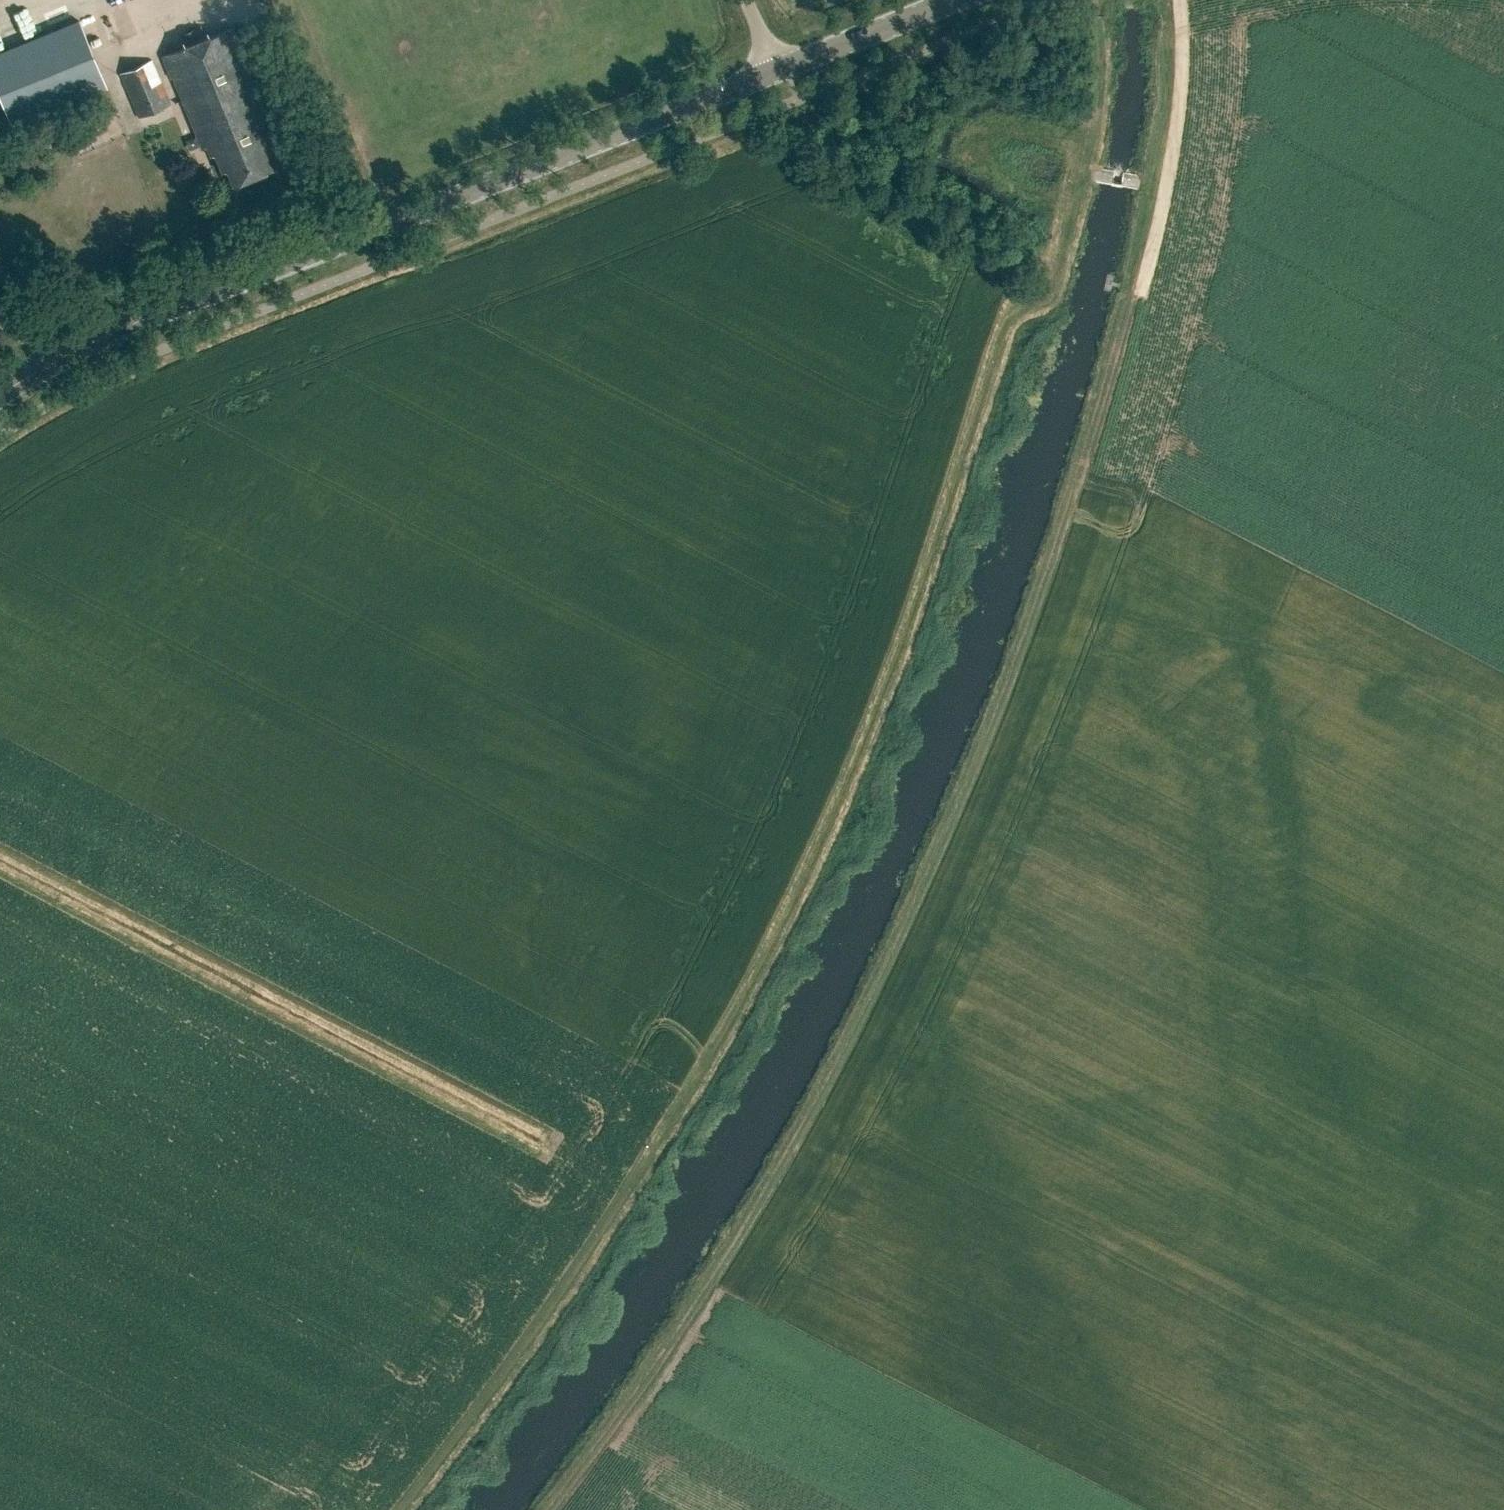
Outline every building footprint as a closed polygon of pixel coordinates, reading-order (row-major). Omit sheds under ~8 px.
[(11,124),(107,85),(79,17),(0,49),(0,97),(11,124)] [(231,27),(160,56),(170,79),(172,78),(201,148),(205,147),(209,157),(214,155),(221,172),(226,170),(233,186),(271,171),(261,146),(275,140),(239,54),(242,53),(231,27)] [(119,74),(137,118),(170,104),(152,61),(119,74)] [(57,124),(62,139),(87,130),(81,115),(57,124)]
